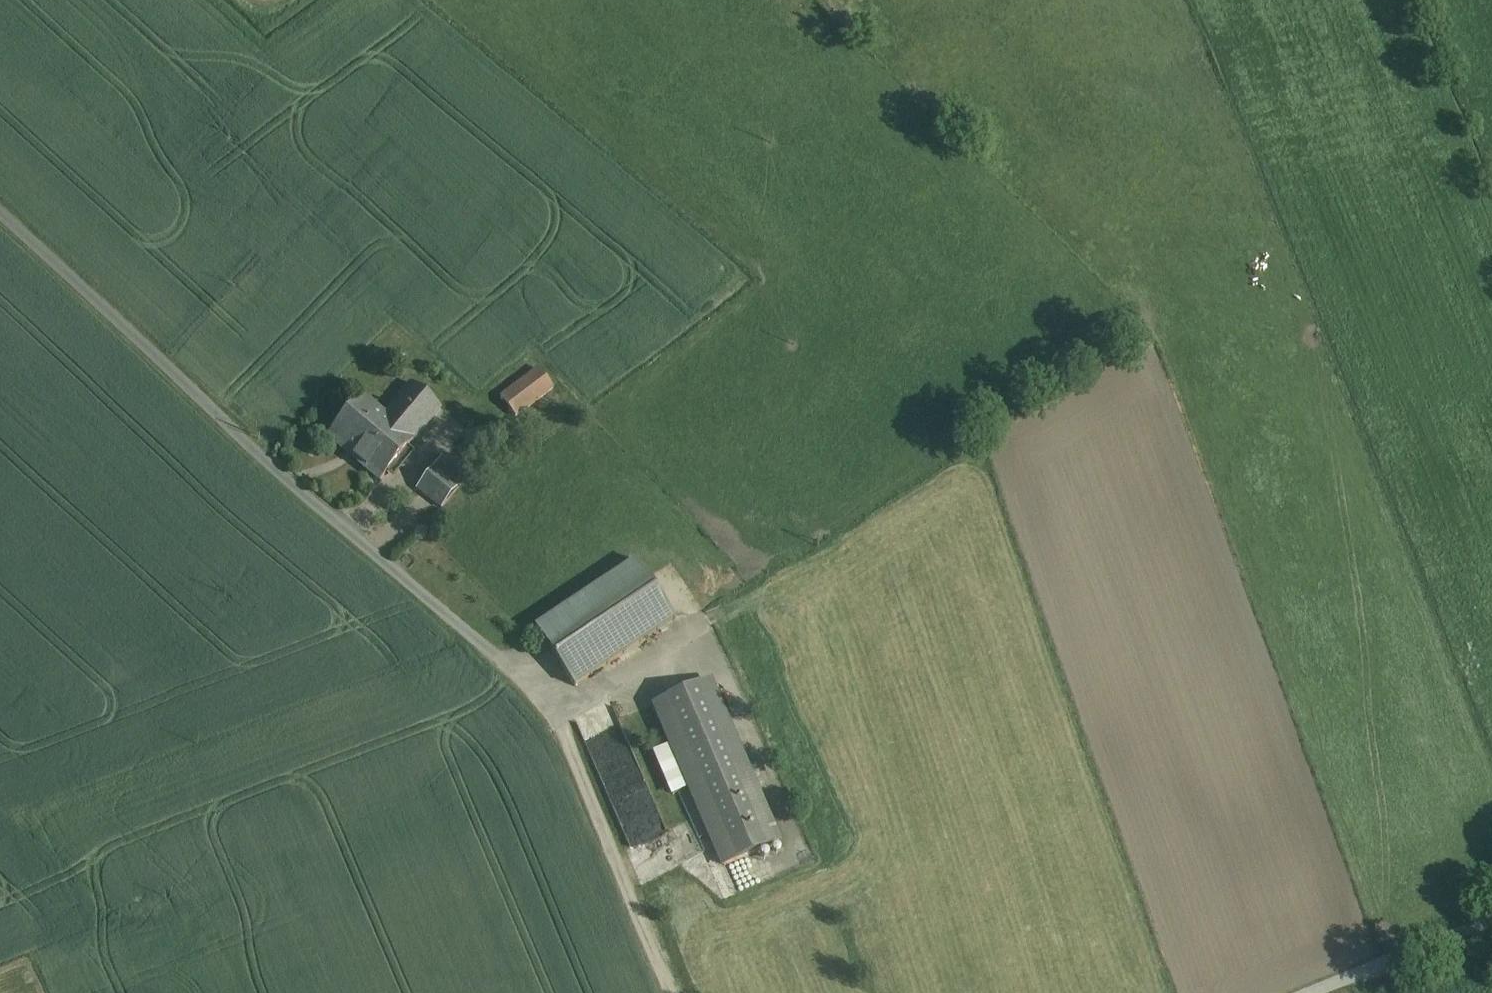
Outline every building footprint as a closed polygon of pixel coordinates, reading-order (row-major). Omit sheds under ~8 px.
[(520,418),(558,387),(540,365),(502,396),(520,418)] [(385,418),(412,442),(441,410),(414,386),(385,418)] [(367,402),(332,441),(378,481),(412,442),(385,418),(367,402)] [(418,490),(444,506),(467,468),(442,452),(418,490)] [(531,634),(567,687),(668,620),(633,566),(531,634)] [(708,682),(647,708),(717,869),(778,842),(708,682)]
